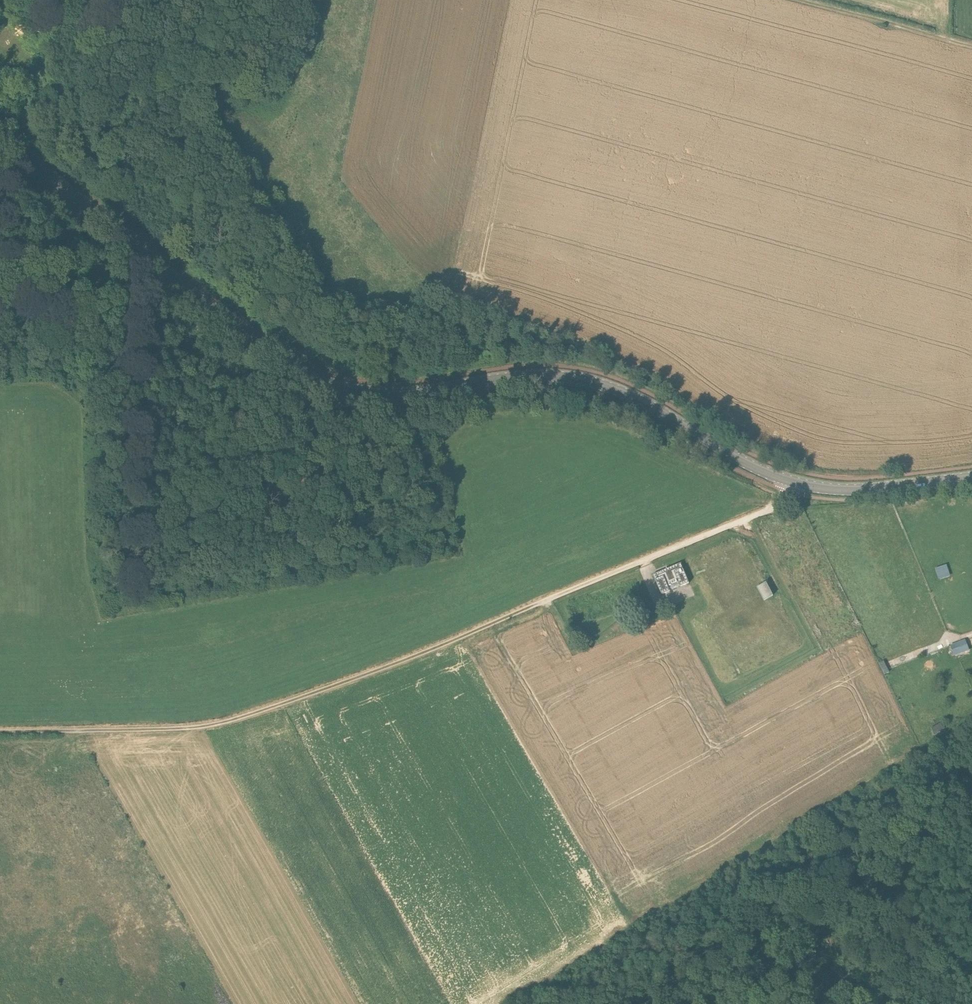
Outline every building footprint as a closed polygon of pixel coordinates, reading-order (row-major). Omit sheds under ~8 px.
[(681,586),(689,583),(681,563),(653,575),(661,594),(670,591),(669,590),(680,585),(681,586)] [(947,567),(936,570),(938,580),(949,577),(947,567)] [(764,600),(771,596),(773,595),(766,582),(757,587),(764,600)] [(965,642),(950,647),(954,657),(969,651),(965,642)] [(879,664),(885,674),(889,672),(888,670),(885,663),(884,661),(879,664)] [(941,722),(931,727),(934,735),(945,730),(941,722)]
